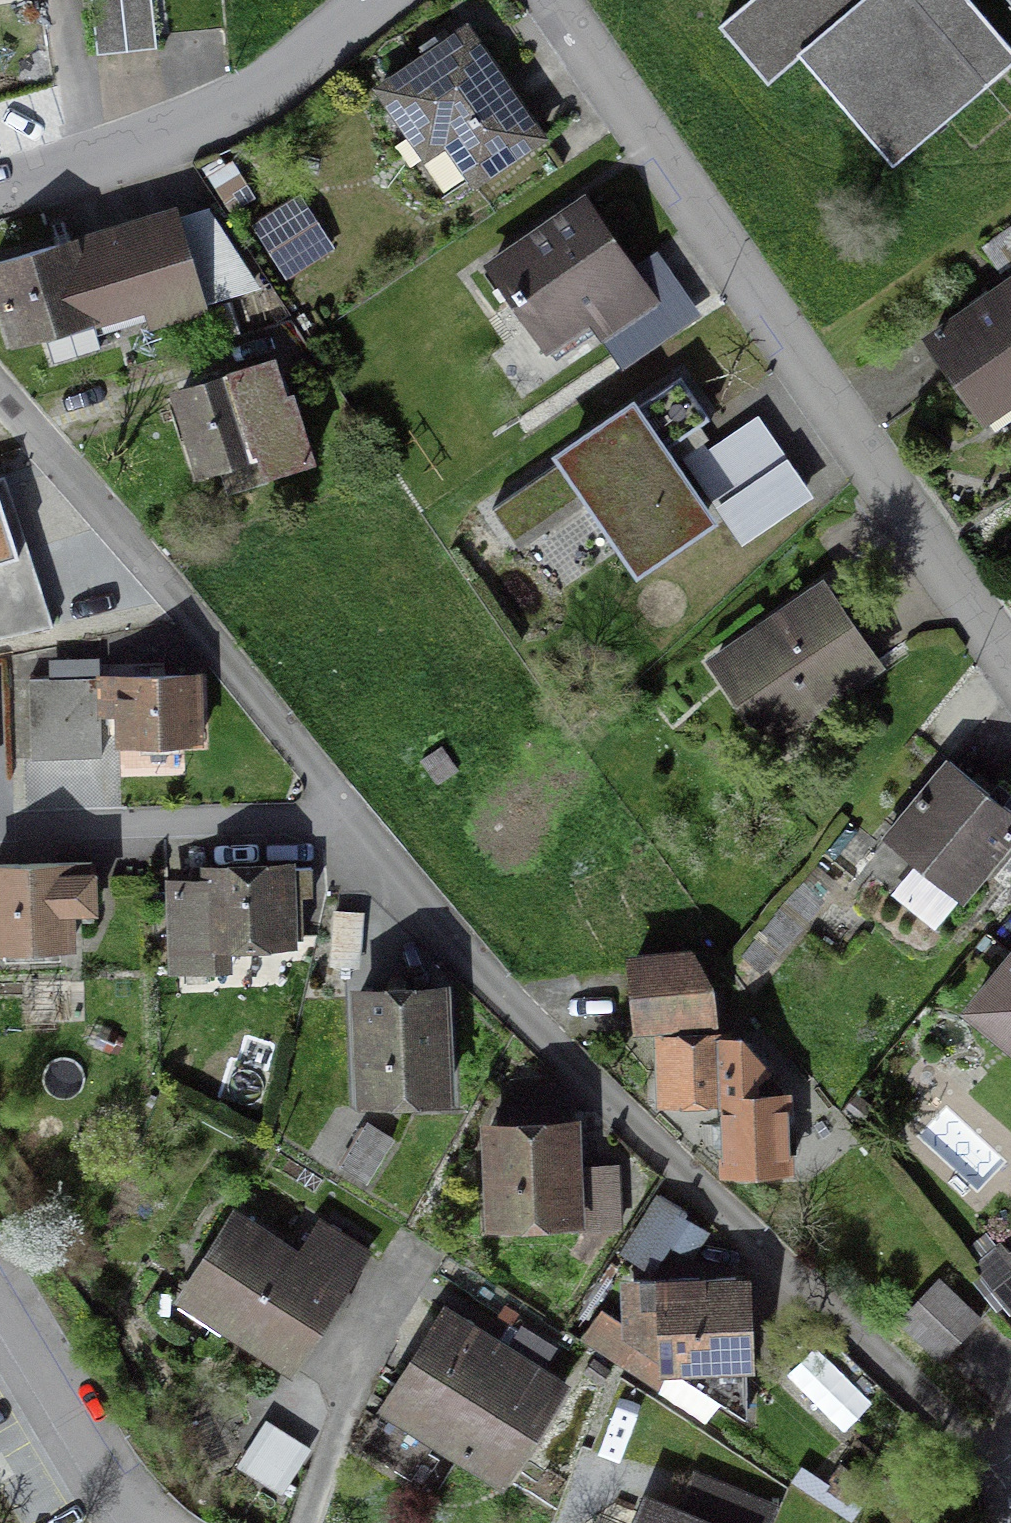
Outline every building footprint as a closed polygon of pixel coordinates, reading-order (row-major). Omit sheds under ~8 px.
[(148,0),(88,0),(94,58),(154,52),(148,0)] [(717,30),(765,86),(797,55),(890,169),(1010,66),(1010,60),(961,0),(752,0),(717,30)] [(471,185),(537,140),(463,33),(377,92),(408,138),(429,124),(471,185)] [(649,303),(583,205),(489,270),(553,363),(595,334),(598,338),(649,303)] [(279,265),(309,246),(286,210),(256,228),(279,265)] [(70,244),(0,265),(0,304),(12,344),(89,321),(91,327),(145,311),(148,319),(192,306),(167,225),(72,253),(70,244)] [(985,251),(999,272),(1010,264),(1010,232),(985,251)] [(927,345),(971,409),(1010,381),(1010,288),(927,345)] [(489,512),(511,544),(585,493),(636,567),(702,522),(656,456),(706,422),(678,381),(489,512)] [(230,382),(177,398),(199,471),(277,447),(264,407),(240,414),(230,382)] [(19,556),(0,498),(0,562),(19,556)] [(813,709),(874,666),(825,594),(762,637),(759,633),(711,667),(757,734),(807,700),(813,709)] [(194,678),(96,679),(26,682),(29,762),(99,759),(98,719),(109,719),(116,718),(117,742),(198,743),(194,678)] [(1010,836),(1010,817),(947,764),(882,843),(956,903),(1010,836)] [(91,922),(89,866),(0,868),(0,952),(68,950),(67,923),(91,922)] [(207,888),(170,890),(174,970),(213,968),(212,946),(300,942),(298,899),(309,898),(308,871),(206,875),(207,888)] [(355,970),(359,917),(333,915),(329,968),(355,970)] [(688,960),(631,966),(637,1026),(707,1020),(721,1017),(719,994),(706,995),(705,989),(688,960)] [(969,1013),(1010,1047),(1010,962),(969,1013)] [(362,1101),(442,1098),(438,993),(357,997),(362,1101)] [(720,1100),(764,1074),(742,1044),(659,1045),(661,1103),(720,1100)] [(764,1074),(720,1100),(723,1176),(784,1173),(781,1097),(764,1098),(764,1074)] [(496,1130),(487,1130),(491,1225),(570,1222),(571,1232),(615,1230),(613,1173),(570,1174),(568,1115),(496,1117),(496,1130)] [(353,1148),(340,1170),(364,1185),(377,1162),(353,1148)] [(679,1213),(679,1212),(655,1198),(631,1237),(636,1240),(624,1259),(645,1271),(663,1243),(683,1255),(698,1231),(681,1220),(684,1216),(679,1213)] [(289,1374),(362,1255),(316,1227),(295,1260),(229,1219),(176,1305),(289,1374)] [(975,1270),(1006,1309),(1010,1306),(1010,1282),(991,1257),(975,1270)] [(579,1340),(670,1397),(670,1376),(743,1419),(739,1291),(696,1292),(696,1281),(631,1283),(633,1344),(595,1317),(579,1340)] [(896,1324),(937,1364),(977,1322),(935,1282),(896,1324)] [(558,1390),(439,1317),(381,1412),(500,1485),(558,1390)] [(582,1374),(600,1386),(609,1373),(591,1361),(582,1374)] [(710,1416),(674,1391),(670,1397),(666,1403),(703,1427),(710,1416)] [(301,1454),(261,1430),(238,1469),(277,1493),(301,1454)] [(857,1487),(837,1473),(826,1490),(795,1470),(787,1483),(838,1516),(857,1487)]
